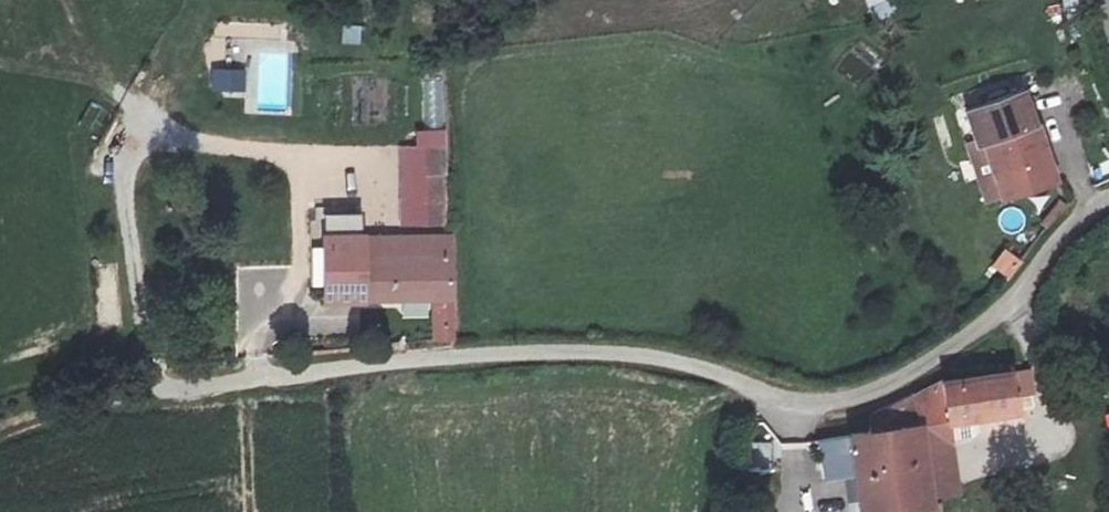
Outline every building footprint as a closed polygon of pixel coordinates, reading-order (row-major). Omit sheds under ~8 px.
[(875,22),(900,11),(895,0),(865,0),(875,22)] [(255,47),(255,114),(290,114),(289,47),(255,47)] [(210,69),(211,94),(247,94),(246,68),(210,69)] [(445,122),(442,81),(422,82),(425,124),(445,122)] [(970,115),(1005,199),(1059,178),(1026,92),(970,115)] [(443,227),(443,131),(415,130),(414,147),(398,146),(397,227),(443,227)] [(320,207),(319,234),(360,234),(360,208),(320,207)] [(443,240),(355,246),(356,267),(444,264),(443,240)] [(444,341),(444,264),(356,267),(355,246),(314,249),(316,308),(316,313),(421,309),(424,341),(444,341)] [(1004,249),(991,268),(1010,282),(1023,263),(1004,249)] [(1020,375),(949,382),(918,397),(922,423),(953,421),(1025,415),(1020,375)] [(885,429),(863,430),(872,507),(933,500),(922,426),(922,423),(918,397),(888,413),(885,429)]
